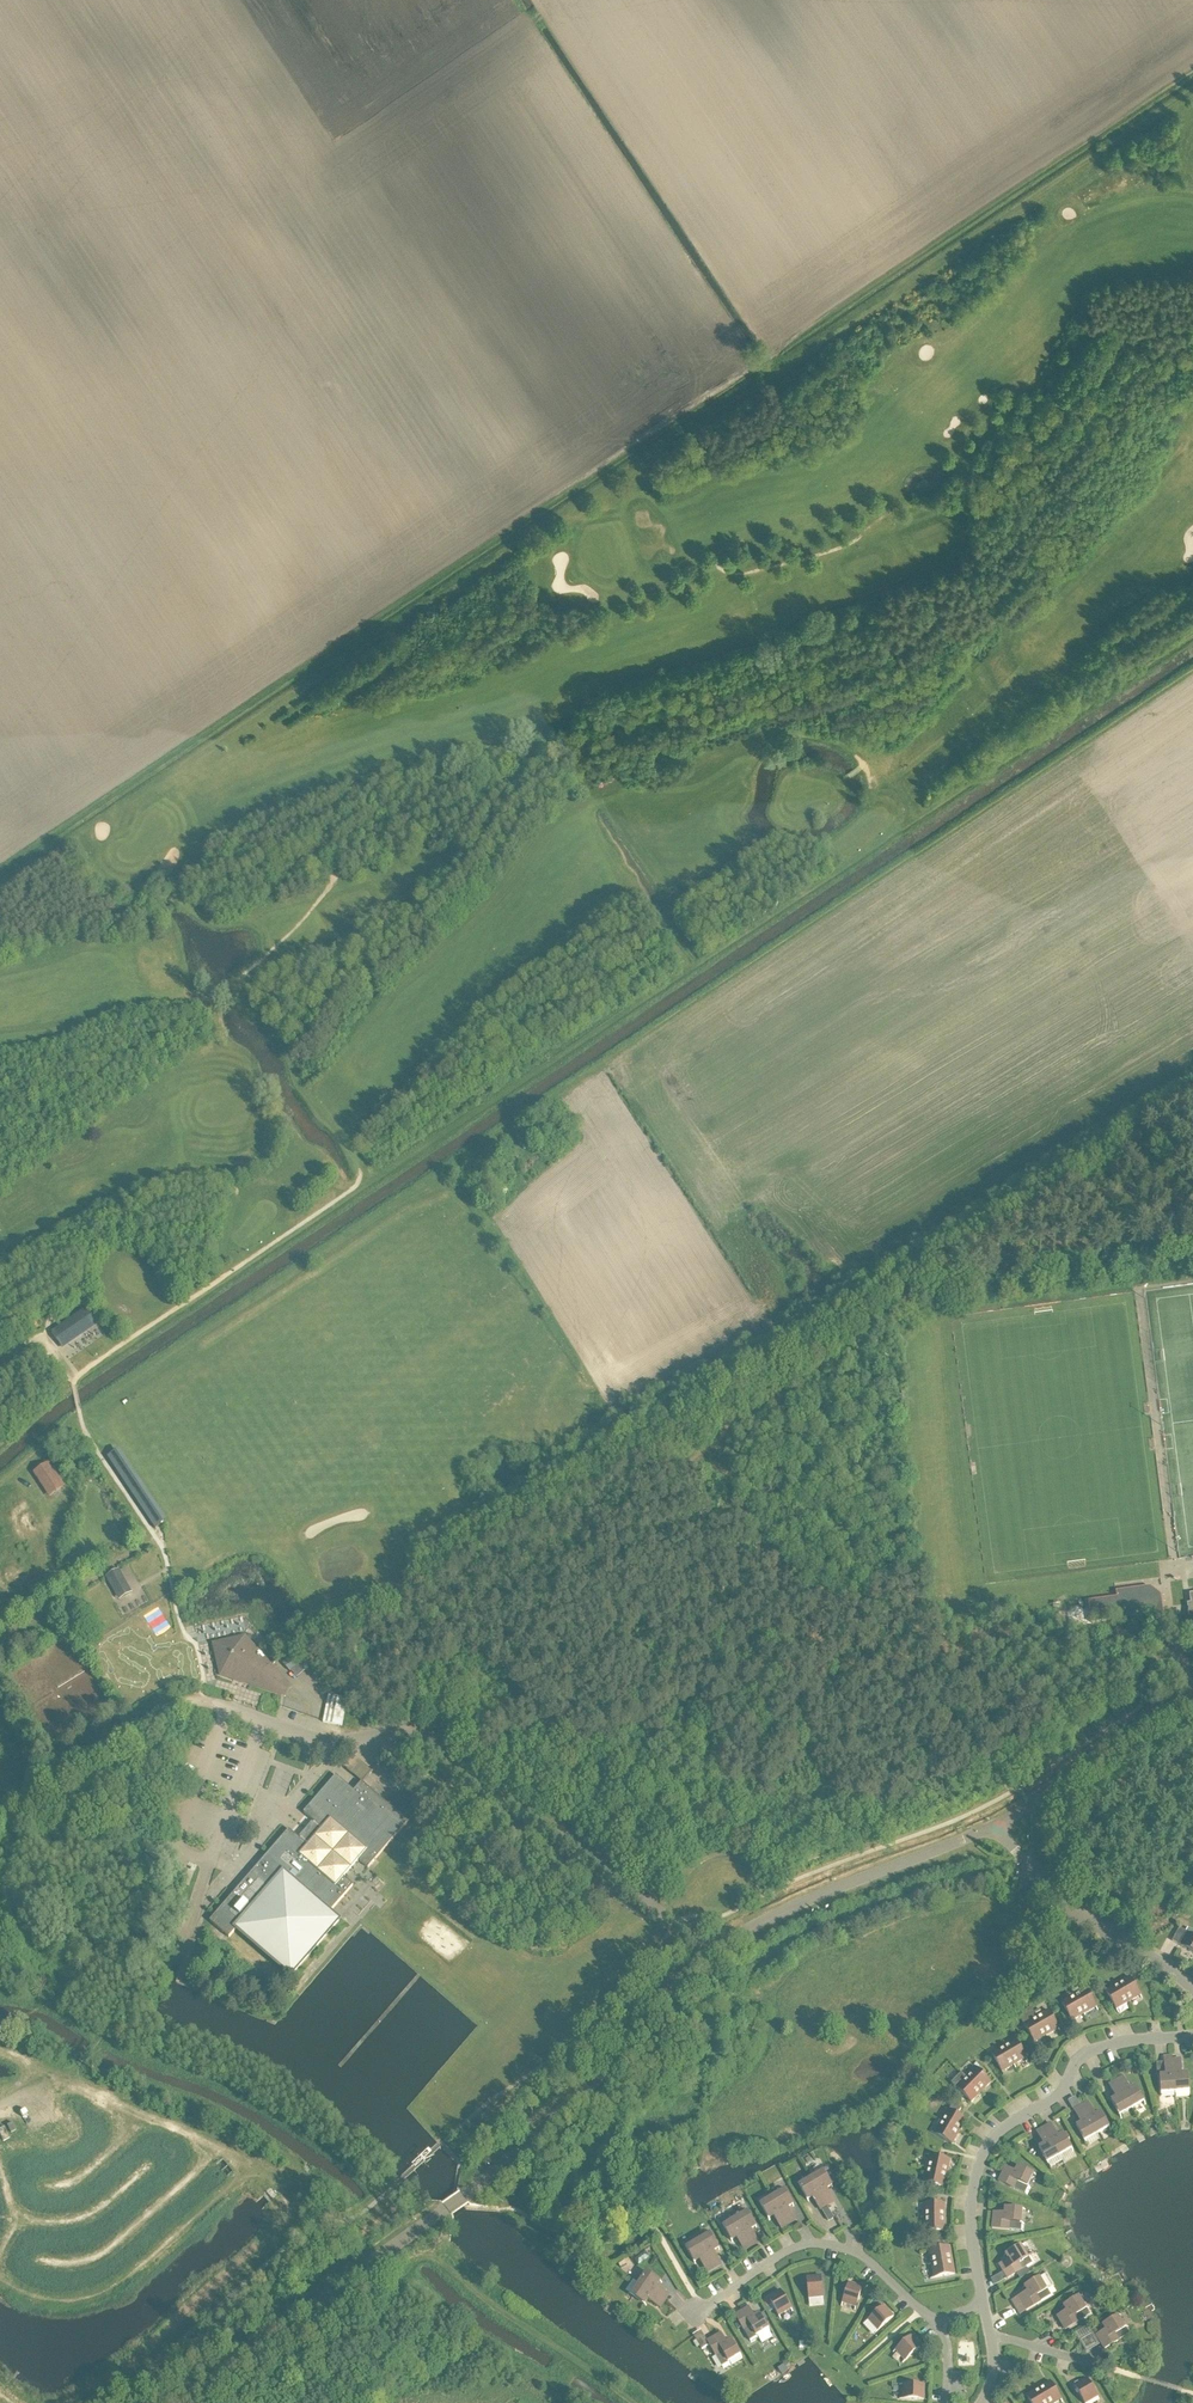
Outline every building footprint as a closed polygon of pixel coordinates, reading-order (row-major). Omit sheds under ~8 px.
[(87,1310),(52,1334),(61,1348),(97,1323),(87,1310)] [(34,1471),(50,1497),(67,1486),(50,1460),(34,1471)] [(132,1594),(119,1571),(106,1578),(120,1601),(132,1594)] [(1148,1624),(1162,1620),(1160,1613),(1158,1598),(1154,1595),(1118,1599),(1089,1603),(1091,1624),(1120,1620),(1146,1616),(1148,1624)] [(266,1647),(258,1655),(244,1639),(214,1646),(221,1675),(285,1695),(289,1688),(271,1669),(279,1661),(266,1647)] [(292,1655),(282,1665),(291,1673),(301,1664),(292,1655)] [(330,1695),(326,1724),(340,1727),(345,1697),(330,1695)] [(340,1764),(362,1783),(371,1772),(349,1753),(340,1764)] [(408,1823),(403,1819),(411,1810),(396,1797),(389,1806),(362,1783),(354,1792),(336,1777),(304,1814),(315,1823),(300,1840),(289,1831),(210,1922),(229,1939),(237,1930),(291,1977),(339,1921),(330,1914),(353,1886),(344,1878),(359,1861),(368,1869),(408,1823)] [(1188,1935),(1179,1930),(1172,1942),(1192,1954),(1192,1937),(1188,1935)] [(1117,1985),(1128,2003),(1140,1996),(1129,1978),(1117,1985)] [(1117,1985),(1105,1992),(1116,2011),(1128,2003),(1117,1985)] [(1073,1997),(1084,2015),(1096,2008),(1085,1990),(1073,1997)] [(1073,1997),(1061,2004),(1072,2022),(1084,2015),(1073,1997)] [(1048,2012),(1036,2019),(1047,2037),(1058,2030),(1048,2012)] [(690,2020),(683,2013),(671,2026),(679,2033),(690,2020)] [(1036,2019),(1024,2026),(1034,2044),(1047,2037),(1036,2019)] [(1015,2041),(1003,2048),(1014,2066),(1026,2059),(1015,2041)] [(1003,2048),(991,2055),(1002,2073),(1014,2066),(1003,2048)] [(1180,2060),(1172,2061),(1175,2093),(1189,2092),(1188,2075),(1182,2076),(1181,2064),(1180,2064),(1180,2060)] [(1165,2077),(1159,2078),(1161,2094),(1175,2093),(1172,2061),(1164,2062),(1164,2066),(1165,2077)] [(966,2079),(981,2094),(990,2084),(975,2069),(966,2079)] [(1115,2082),(1131,2110),(1144,2102),(1136,2088),(1130,2091),(1125,2081),(1124,2081),(1122,2078),(1115,2082)] [(966,2079),(956,2089),(971,2104),(981,2094),(966,2079)] [(1110,2089),(1116,2099),(1111,2102),(1119,2117),(1131,2110),(1115,2082),(1108,2086),(1110,2089)] [(1081,2107),(1097,2135),(1109,2128),(1101,2114),(1095,2117),(1090,2107),(1088,2103),(1081,2107)] [(1074,2111),(1076,2115),(1075,2115),(1081,2125),(1076,2128),(1084,2142),(1097,2135),(1081,2107),(1074,2111)] [(941,2123),(959,2133),(966,2121),(948,2111),(941,2123)] [(941,2123),(934,2135),(952,2145),(959,2133),(941,2123)] [(6,2127),(10,2134),(16,2132),(12,2124),(6,2127)] [(1043,2129),(1059,2157),(1072,2150),(1063,2135),(1058,2138),(1052,2128),(1050,2125),(1043,2129)] [(0,2130),(0,2137),(3,2143),(9,2140),(3,2128),(0,2130)] [(1038,2136),(1044,2146),(1039,2149),(1047,2164),(1059,2157),(1043,2129),(1036,2133),(1038,2136)] [(926,2170),(947,2175),(950,2161),(929,2157),(926,2170)] [(1033,2174),(1018,2168),(1015,2173),(1005,2168),(998,2183),(1014,2190),(1027,2196),(1031,2189),(1027,2187),(1033,2174)] [(818,2175),(811,2179),(827,2207),(834,2203),(832,2199),(826,2189),(832,2186),(821,2169),(816,2172),(818,2175)] [(926,2170),(923,2184),(944,2188),(947,2175),(926,2170)] [(802,2180),(797,2183),(807,2201),(812,2198),(818,2208),(820,2211),(827,2207),(811,2179),(804,2183),(802,2180)] [(788,2208),(793,2205),(783,2188),(777,2191),(779,2194),(772,2198),(788,2226),(795,2222),(793,2218),(788,2208)] [(763,2199),(758,2202),(768,2220),(773,2217),(779,2226),(781,2230),(788,2226),(772,2198),(765,2202),(763,2199)] [(945,2205),(924,2205),(924,2219),(945,2219),(945,2205)] [(993,2214),(992,2230),(1009,2231),(1023,2232),(1024,2225),(1021,2224),(1022,2210),(1005,2209),(1005,2215),(993,2214)] [(742,2216),(735,2220),(751,2248),(758,2243),(756,2240),(751,2230),(756,2227),(746,2210),(740,2213),(742,2216)] [(945,2219),(924,2219),(924,2233),(945,2233),(945,2219)] [(726,2221),(721,2224),(731,2241),(736,2238),(742,2248),(744,2252),(751,2248),(735,2220),(728,2224),(726,2221)] [(710,2234),(698,2242),(714,2269),(721,2265),(719,2262),(713,2252),(718,2249),(710,2234)] [(707,2273),(714,2269),(698,2242),(685,2249),(694,2263),(699,2260),(705,2270),(707,2273)] [(1022,2271),(1021,2271),(1034,2264),(1030,2257),(1027,2258),(1020,2246),(1006,2255),(1009,2260),(999,2266),(1007,2280),(1022,2271)] [(949,2248),(929,2252),(931,2266),(952,2262),(949,2248)] [(952,2262),(931,2266),(934,2279),(954,2275),(952,2262)] [(640,2276),(643,2278),(638,2284),(665,2302),(669,2296),(666,2293),(657,2287),(660,2282),(643,2271),(640,2276)] [(1047,2287),(1053,2285),(1049,2274),(1043,2276),(1047,2287)] [(821,2277),(806,2279),(807,2286),(809,2300),(823,2298),(821,2277)] [(1046,2290),(1039,2279),(1025,2287),(1028,2292),(1018,2298),(1026,2312),(1040,2303),(1053,2296),(1049,2289),(1046,2290)] [(638,2284),(630,2296),(644,2306),(647,2301),(657,2307),(660,2309),(665,2302),(638,2284)] [(849,2284),(842,2304),(856,2308),(862,2288),(849,2284)] [(780,2291),(768,2299),(779,2317),(791,2310),(780,2291)] [(1067,2311),(1057,2317),(1065,2331),(1079,2322),(1092,2315),(1088,2308),(1085,2310),(1078,2298),(1064,2306),(1067,2311)] [(884,2307),(868,2321),(878,2332),(893,2318),(884,2307)] [(758,2340),(756,2337),(768,2330),(760,2315),(755,2318),(749,2308),(735,2317),(744,2331),(751,2344),(758,2340)] [(1124,2329),(1117,2317),(1103,2325),(1106,2331),(1096,2336),(1104,2350),(1119,2342),(1118,2342),(1131,2334),(1127,2327),(1124,2329)] [(1086,2330),(1079,2333),(1087,2351),(1099,2346),(1094,2333),(1088,2335),(1086,2330)] [(729,2363),(741,2356),(732,2341),(727,2344),(721,2334),(707,2343),(716,2357),(723,2370),(730,2366),(729,2363)] [(702,2335),(694,2339),(702,2354),(710,2349),(702,2335)] [(911,2337),(895,2351),(905,2362),(921,2348),(911,2337)] [(1116,2378),(1107,2376),(1105,2381),(1114,2384),(1116,2378)] [(1074,2387),(1084,2402),(1088,2402),(1097,2398),(1086,2379),(1074,2387)] [(1046,2402),(1057,2402),(1061,2401),(1050,2382),(1038,2390),(1046,2402)] [(903,2386),(903,2400),(924,2401),(924,2386),(903,2386)] [(1026,2397),(1030,2402),(1046,2402),(1038,2390),(1026,2397)]
